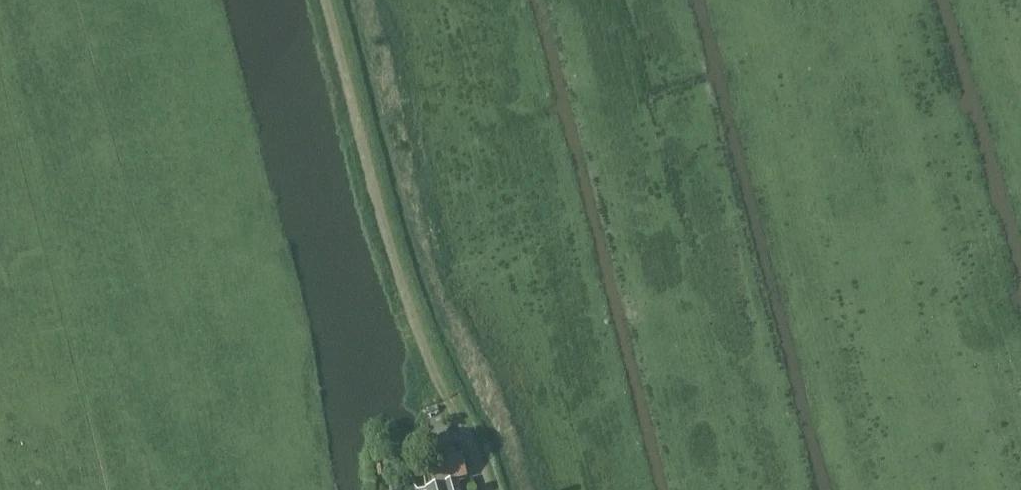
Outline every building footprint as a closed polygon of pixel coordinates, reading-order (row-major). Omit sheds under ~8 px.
[(436,458),(432,459),(437,482),(466,475),(460,452),(455,453),(452,440),(433,445),(436,458)]
